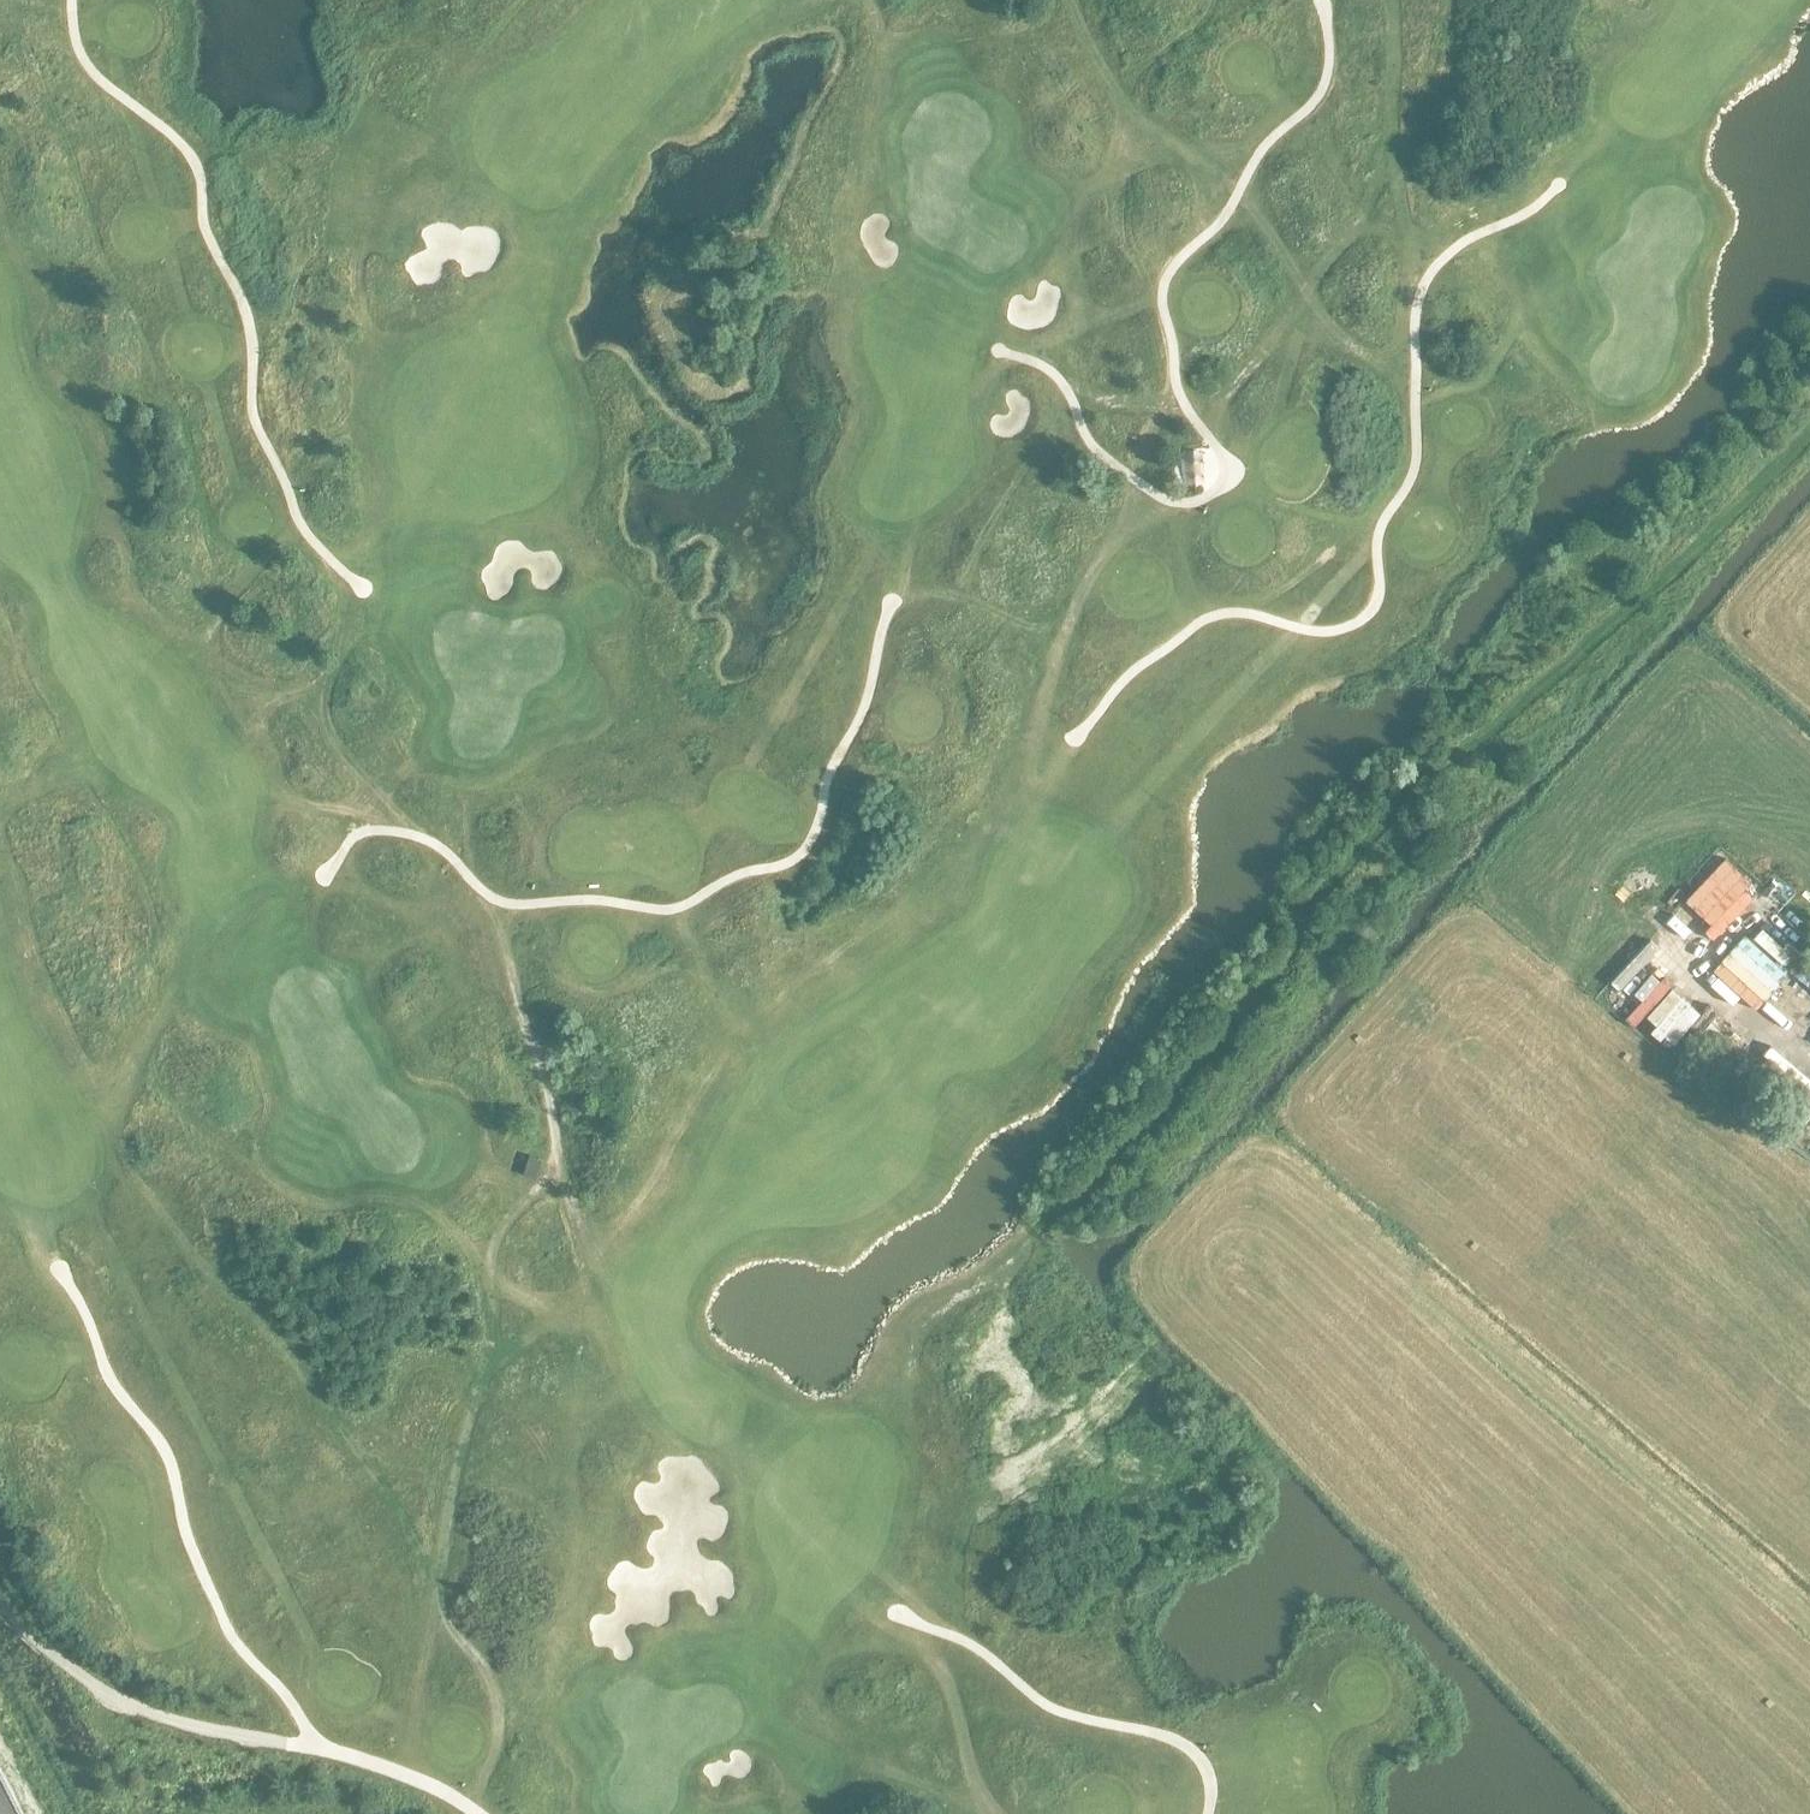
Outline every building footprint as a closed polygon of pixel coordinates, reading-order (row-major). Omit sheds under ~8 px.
[(1212,451),(1189,450),(1183,483),(1209,485),(1212,451)] [(1726,856),(1684,901),(1718,934),(1761,889),(1726,856)] [(1716,966),(1757,1006),(1791,972),(1750,931),(1716,966)] [(1631,1010),(1672,1048),(1706,1011),(1665,973),(1631,1010)]
